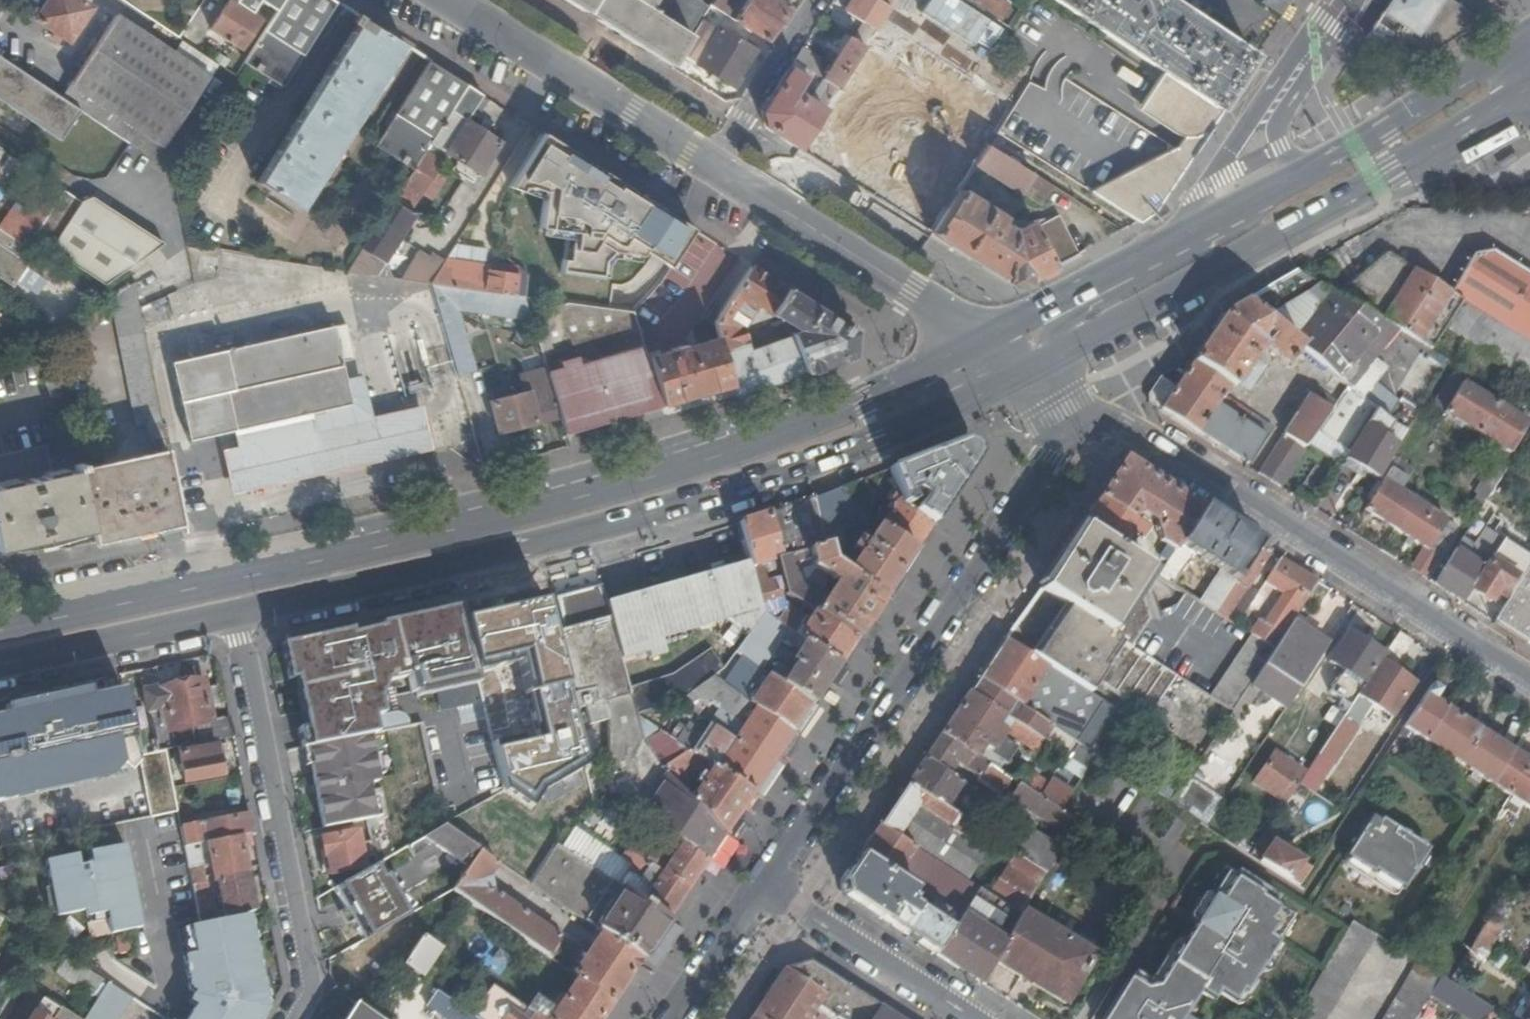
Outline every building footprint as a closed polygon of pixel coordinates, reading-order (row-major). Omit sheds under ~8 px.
[(73,0),(45,0),(31,21),(64,43),(86,9),(73,0)] [(239,64),(279,89),(303,56),(301,55),(333,6),(324,0),(280,0),(272,12),(239,64)] [(272,12),(280,0),(253,0),(272,12)] [(583,13),(591,0),(563,0),(583,13)] [(583,13),(625,39),(643,10),(650,0),(591,0),(583,13)] [(643,10),(687,37),(699,18),(703,13),(705,9),(691,0),(650,0),(643,10)] [(708,5),(718,11),(726,0),(711,0),(708,5)] [(731,20),(764,40),(786,6),(778,0),(744,0),(731,20)] [(841,11),(871,31),(889,4),(891,0),(848,0),(841,11)] [(991,60),(977,51),(945,31),(952,19),(984,40),(994,46),(1005,28),(1003,26),(995,21),(966,2),(963,0),(951,0),(925,39),(931,43),(922,57),(974,89),(991,60)] [(966,2),(995,21),(1003,9),(990,0),(967,0),(966,2)] [(1141,101),(1186,131),(1197,138),(1248,59),(1240,54),(1242,51),(1163,0),(1049,0),(1159,72),(1141,101)] [(1288,0),(1263,0),(1262,2),(1282,12),(1288,0)] [(1373,22),(1362,39),(1379,50),(1390,34),(1421,56),(1477,21),(1468,15),(1473,7),(1462,0),(1446,0),(1388,0),(1373,22)] [(252,22),(223,3),(206,31),(235,50),(252,22)] [(889,4),(871,31),(860,48),(833,89),(849,99),(904,14),(889,4)] [(708,5),(705,9),(703,13),(713,20),(718,11),(708,5)] [(687,37),(643,10),(625,39),(667,67),(676,54),(687,37)] [(253,184),(297,212),(401,48),(353,18),(349,25),(351,27),(345,37),(345,40),(253,184)] [(699,18),(687,37),(676,54),(730,87),(752,51),(699,18)] [(207,78),(116,19),(61,102),(79,115),(128,147),(152,163),(207,78)] [(952,19),(945,31),(977,51),(984,40),(952,19)] [(818,67),(816,59),(798,48),(790,61),(813,75),(819,80),(833,89),(860,48),(842,37),(833,49),(838,52),(836,55),(829,65),(825,72),(818,67)] [(836,55),(828,50),(822,60),(829,65),(836,55)] [(790,61),(757,111),(758,123),(795,147),(833,89),(819,80),(805,102),(798,98),(813,75),(790,61)] [(59,145),(79,115),(61,102),(40,88),(0,62),(0,106),(59,145)] [(383,128),(384,129),(371,148),(409,171),(420,153),(431,136),(447,112),(463,87),(426,64),(391,118),(390,117),(383,128)] [(885,101),(890,93),(877,84),(871,92),(885,101)] [(957,117),(941,106),(918,143),(925,148),(905,180),(924,193),(923,196),(940,208),(964,171),(957,166),(964,154),(962,148),(964,144),(961,142),(967,132),(970,134),(974,128),(976,129),(982,128),(987,119),(965,104),(957,117)] [(477,176),(497,143),(447,112),(431,136),(448,146),(442,155),(477,176)] [(842,116),(836,113),(808,155),(837,174),(868,128),(845,113),(842,116)] [(1197,138),(1186,131),(1173,149),(1185,156),(1197,138)] [(693,234),(539,134),(527,154),(559,173),(545,197),(567,211),(550,240),(595,269),(604,252),(615,245),(643,261),(649,256),(670,271),(693,234)] [(975,164),(1038,204),(1049,186),(987,146),(975,164)] [(1185,156),(1173,149),(1089,194),(1133,222),(1147,214),(1185,156)] [(420,153),(409,171),(377,220),(390,229),(413,194),(417,195),(437,164),(420,153)] [(2,193),(17,168),(0,156),(0,191),(2,193)] [(998,217),(957,191),(930,233),(1006,281),(1018,282),(1075,252),(1055,214),(1030,228),(1026,222),(1010,231),(994,222),(998,217)] [(79,205),(60,194),(30,238),(99,284),(155,246),(91,203),(79,205)] [(51,289),(61,275),(23,249),(0,233),(0,284),(7,288),(20,269),(51,289)] [(485,251),(453,246),(428,286),(442,287),(510,298),(512,277),(483,273),(485,251)] [(1389,311),(1384,320),(1400,330),(1433,350),(1449,327),(1529,378),(1529,375),(1529,341),(1450,291),(1381,248),(1357,291),(1389,311)] [(1473,255),(1450,291),(1529,341),(1529,275),(1492,251),(1473,255)] [(354,268),(348,265),(343,273),(351,274),(354,268)] [(1249,299),(1248,300),(1302,346),(1327,367),(1337,374),(1355,362),(1400,330),(1384,320),(1336,290),(1302,268),(1277,283),(1266,290),(1249,299)] [(735,399),(850,357),(852,332),(752,269),(712,327),(717,341),(730,384),(735,399)] [(524,279),(512,277),(510,298),(517,299),(522,299),(524,279)] [(151,436),(156,437),(161,437),(134,309),(129,284),(107,300),(132,428),(142,426),(146,432),(151,436)] [(1246,294),(1249,299),(1266,290),(1263,284),(1246,294)] [(442,287),(428,286),(455,377),(475,372),(458,312),(464,313),(514,320),(517,299),(510,298),(442,287)] [(1248,300),(1226,313),(1177,386),(1161,409),(1213,443),(1227,419),(1225,418),(1212,410),(1217,402),(1228,386),(1231,387),(1236,381),(1247,388),(1264,367),(1253,359),(1261,347),(1285,364),(1302,346),(1248,300)] [(527,318),(544,373),(557,417),(563,436),(659,408),(658,405),(644,362),(627,315),(567,306),(527,318)] [(464,313),(458,312),(475,372),(480,370),(464,313)] [(168,366),(185,443),(232,433),(345,410),(348,409),(348,408),(342,380),(338,364),(352,361),(346,327),(232,352),(229,338),(210,342),(213,356),(168,366)] [(43,333),(37,341),(41,344),(50,338),(43,333)] [(669,355),(644,362),(658,405),(730,384),(717,341),(684,350),(684,349),(669,353),(669,355)] [(1355,362),(1337,374),(1340,377),(1350,386),(1361,394),(1375,378),(1355,362)] [(488,406),(497,435),(557,417),(544,373),(520,380),(525,396),(488,406)] [(1529,378),(1515,401),(1529,411),(1529,375),(1529,378)] [(235,448),(221,451),(231,495),(382,461),(372,417),(367,394),(363,376),(342,380),(348,408),(348,409),(345,410),(232,433),(235,448)] [(1148,397),(1151,402),(1161,409),(1177,386),(1163,376),(1148,397)] [(1340,377),(1334,387),(1344,394),(1350,386),(1340,377)] [(1375,378),(1361,394),(1378,409),(1390,419),(1391,417),(1402,400),(1375,378)] [(1457,378),(1439,409),(1511,455),(1529,425),(1457,378)] [(1314,434),(1349,456),(1378,409),(1361,394),(1350,386),(1344,394),(1333,410),(1314,434)] [(1333,410),(1314,396),(1284,434),(1304,448),(1314,434),(1333,410)] [(45,448),(34,397),(0,404),(0,457),(45,448)] [(1235,401),(1230,410),(1267,434),(1273,425),(1235,401)] [(1217,402),(1212,410),(1225,418),(1227,419),(1213,443),(1248,465),(1267,434),(1230,410),(1217,402)] [(421,406),(417,407),(428,451),(431,450),(421,406)] [(417,407),(372,417),(382,461),(428,451),(417,407)] [(1390,419),(1378,409),(1349,456),(1347,459),(1378,479),(1409,429),(1391,417),(1390,419)] [(1304,448),(1284,434),(1258,472),(1281,487),(1304,448)] [(963,440),(890,469),(895,484),(900,498),(900,500),(907,505),(912,503),(908,493),(914,490),(924,497),(916,511),(932,522),(976,457),(963,440)] [(59,550),(91,543),(78,472),(73,472),(73,469),(77,468),(72,442),(45,448),(51,477),(0,487),(0,550),(56,538),(59,550)] [(77,468),(78,472),(91,543),(180,525),(164,451),(77,468)] [(1127,460),(1101,497),(1145,526),(1148,522),(1154,523),(1159,537),(1167,543),(1161,554),(1169,560),(1180,542),(1202,507),(1127,460)] [(1498,467),(1475,505),(1482,510),(1487,503),(1506,472),(1498,467)] [(1366,509),(1425,549),(1411,570),(1423,577),(1455,528),(1398,490),(1403,481),(1393,473),(1387,482),(1384,481),(1366,509)] [(861,479),(844,486),(867,515),(878,500),(861,479)] [(889,501),(895,504),(900,500),(900,498),(895,484),(890,487),(893,496),(889,501)] [(1145,526),(1101,497),(1083,525),(1128,554),(1132,548),(1121,540),(1128,529),(1139,536),(1145,526)] [(855,638),(882,597),(832,562),(825,537),(814,499),(767,515),(778,554),(788,592),(810,607),(855,638)] [(879,528),(913,550),(932,522),(916,511),(907,505),(900,500),(895,504),(879,528)] [(1487,503),(1482,510),(1476,521),(1484,527),(1496,509),(1487,503)] [(1202,507),(1180,542),(1196,553),(1224,571),(1204,603),(1217,611),(1232,586),(1242,571),(1259,544),(1202,507)] [(767,515),(737,524),(748,561),(762,613),(775,621),(784,607),(780,591),(775,592),(771,580),(766,581),(762,565),(770,562),(769,557),(778,554),(767,515)] [(1128,554),(1083,525),(1040,589),(1131,646),(1148,620),(1137,587),(1150,568),(1136,559),(1128,554)] [(840,533),(825,537),(832,562),(882,597),(913,550),(879,528),(878,527),(865,545),(858,540),(847,556),(843,553),(846,549),(840,533)] [(1476,541),(1467,535),(1435,585),(1464,603),(1472,591),(1504,540),(1484,527),(1476,541)] [(1504,540),(1472,591),(1491,603),(1500,589),(1511,596),(1529,565),(1529,556),(1504,540)] [(1180,542),(1169,560),(1160,575),(1176,585),(1196,553),(1180,542)] [(1272,553),(1259,544),(1242,571),(1255,579),(1272,553)] [(1140,553),(1132,548),(1128,554),(1136,559),(1140,553)] [(1264,622),(1260,619),(1250,633),(1251,633),(1275,649),(1291,625),(1319,583),(1283,560),(1266,586),(1281,596),(1264,622)] [(748,561),(604,601),(608,615),(619,657),(645,651),(647,656),(662,653),(660,643),(684,637),(682,624),(721,615),(747,634),(762,613),(748,561)] [(1511,596),(1494,623),(1529,645),(1529,644),(1529,565),(1511,596)] [(1255,579),(1242,571),(1232,586),(1245,595),(1255,579)] [(562,627),(549,630),(566,699),(598,691),(600,701),(605,719),(605,732),(609,730),(635,716),(627,685),(619,657),(608,615),(604,601),(600,585),(554,597),(558,613),(562,627)] [(1245,595),(1232,586),(1217,611),(1229,619),(1245,595)] [(1040,589),(1006,639),(1090,691),(1098,681),(1152,714),(1177,676),(1131,646),(1040,589)] [(541,599),(461,619),(477,684),(491,744),(506,741),(521,800),(570,787),(556,728),(572,724),(569,709),(566,699),(549,630),(541,599)] [(457,604),(279,644),(287,681),(294,679),(303,729),(297,731),(300,749),(306,748),(333,742),(355,738),(360,737),(374,735),(370,718),(380,716),(374,686),(406,681),(411,701),(477,684),(461,619),(457,604)] [(855,638),(810,607),(808,612),(812,615),(804,626),(791,617),(783,627),(786,629),(791,632),(838,663),(855,638)] [(775,621),(762,613),(747,634),(735,652),(766,673),(771,667),(764,662),(786,629),(783,627),(775,621)] [(1291,625),(1275,649),(1249,687),(1257,693),(1271,701),(1284,681),(1299,690),(1301,687),(1328,649),(1291,625)] [(812,702),(838,663),(791,632),(789,636),(793,639),(789,645),(798,651),(792,661),(794,663),(781,683),(812,702)] [(1275,649),(1251,633),(1210,697),(1232,711),(1240,700),(1249,687),(1275,649)] [(1385,658),(1365,687),(1306,777),(1301,784),(1311,791),(1317,795),(1321,788),(1318,786),(1332,764),(1334,764),(1355,731),(1352,728),(1368,703),(1392,718),(1413,686),(1392,673),(1413,643),(1400,635),(1385,658)] [(1349,635),(1330,665),(1365,687),(1385,658),(1349,635)] [(1006,639),(980,679),(1093,752),(1121,711),(1090,691),(1006,639)] [(673,664),(627,685),(635,716),(636,715),(638,714),(672,699),(695,689),(710,678),(724,667),(704,641),(673,664)] [(1456,671),(1446,665),(1403,730),(1410,734),(1424,744),(1447,709),(1436,702),(1456,671)] [(749,703),(792,731),(812,702),(781,683),(768,674),(749,703)] [(785,743),(792,731),(749,703),(710,678),(695,689),(672,699),(696,715),(707,698),(746,723),(734,741),(720,763),(714,759),(710,764),(713,766),(752,792),(785,743)] [(153,739),(150,740),(152,752),(164,751),(233,737),(228,717),(210,720),(201,679),(159,688),(158,682),(141,686),(153,739)] [(980,679),(972,692),(1046,740),(1069,755),(1088,767),(1096,754),(1093,752),(980,679)] [(1257,693),(1249,687),(1240,700),(1249,705),(1257,693)] [(1301,687),(1299,690),(1283,715),(1298,726),(1316,698),(1301,687)] [(0,716),(0,793),(138,762),(122,689),(0,716)] [(566,699),(569,709),(600,701),(598,691),(566,699)] [(972,692),(943,735),(998,770),(1005,760),(1009,762),(1021,746),(997,730),(1001,724),(1040,749),(1046,740),(972,692)] [(1447,709),(1424,744),(1493,788),(1515,754),(1447,709)] [(641,740),(635,716),(609,730),(605,732),(607,765),(614,795),(615,795),(642,778),(641,740)] [(684,728),(675,742),(687,750),(696,755),(704,742),(684,728)] [(702,759),(710,764),(714,759),(720,763),(734,741),(713,728),(704,742),(696,755),(702,759)] [(1410,734),(1403,730),(1386,757),(1393,761),(1410,734)] [(998,770),(943,735),(926,760),(945,773),(950,765),(953,768),(956,763),(1001,793),(1011,779),(998,770)] [(309,764),(322,828),(365,820),(376,818),(373,802),(360,737),(355,738),(333,742),(306,748),(309,764)] [(183,782),(219,774),(214,748),(178,754),(183,782)] [(303,766),(309,764),(306,748),(300,749),(303,766)] [(659,768),(682,791),(702,759),(696,755),(687,750),(687,751),(659,768)] [(152,752),(140,755),(151,818),(177,814),(164,751),(152,752)] [(1072,792),(1060,810),(1080,824),(1107,841),(1136,795),(1189,829),(1196,819),(1194,818),(1172,803),(1096,754),(1088,767),(1115,785),(1107,797),(1097,791),(1088,802),(1072,792)] [(1515,754),(1493,788),(1525,809),(1529,801),(1529,764),(1515,754)] [(1275,756),(1256,785),(1287,806),(1301,784),(1306,777),(1275,756)] [(926,760),(910,784),(961,818),(980,831),(997,806),(945,773),(926,760)] [(724,833),(752,792),(713,766),(706,777),(700,774),(698,779),(703,782),(691,801),(724,833)] [(1050,783),(1025,767),(1015,782),(1021,785),(1040,798),(1050,783)] [(706,860),(724,833),(691,801),(682,791),(659,768),(642,778),(615,795),(645,815),(682,843),(706,860)] [(1052,779),(1050,783),(1040,798),(1060,810),(1072,792),(1052,779)] [(910,784),(882,825),(979,890),(990,897),(1010,867),(987,851),(953,828),(961,818),(910,784)] [(1023,804),(1022,806),(1071,839),(1080,824),(1060,810),(1040,798),(1021,785),(1013,797),(1023,804)] [(1307,798),(1313,801),(1317,795),(1311,791),(1307,798)] [(1172,803),(1194,818),(1196,819),(1209,828),(1215,818),(1178,794),(1172,803)] [(373,802),(376,818),(382,817),(379,800),(373,802)] [(252,835),(248,815),(179,828),(183,848),(206,844),(239,837),(252,835)] [(441,828),(475,850),(487,832),(462,815),(451,821),(441,827),(441,828)] [(961,818),(953,828),(987,851),(994,840),(980,831),(961,818)] [(1369,820),(1343,860),(1370,877),(1371,874),(1400,893),(1425,853),(1378,823),(1377,826),(1369,820)] [(882,825),(862,856),(917,891),(936,904),(960,919),(979,890),(882,825)] [(406,847),(412,859),(435,845),(465,865),(475,850),(441,828),(441,827),(406,847)] [(329,875),(363,869),(355,831),(319,838),(322,857),(325,856),(329,875)] [(1063,850),(1035,832),(1018,856),(1047,875),(1063,850)] [(243,859),(239,837),(206,844),(214,882),(217,882),(225,916),(254,911),(243,859)] [(1269,852),(1262,862),(1275,870),(1291,881),(1295,876),(1304,862),(1275,842),(1269,852)] [(678,903),(706,860),(682,843),(672,857),(654,844),(646,855),(629,844),(620,857),(631,864),(617,885),(667,918),(678,903)] [(640,959),(667,918),(617,885),(555,845),(529,886),(601,933),(640,959)] [(108,935),(139,929),(123,846),(87,853),(89,864),(77,866),(75,855),(44,861),(54,916),(82,912),(84,917),(104,913),(108,935)] [(1269,852),(1260,846),(1253,856),(1262,862),(1269,852)] [(374,865),(364,870),(371,883),(412,859),(406,847),(374,865)] [(496,864),(477,851),(451,890),(547,957),(561,934),(490,885),(487,877),(496,864)] [(845,882),(847,899),(937,956),(960,919),(936,904),(929,915),(916,907),(918,904),(912,899),(917,891),(862,856),(845,882)] [(187,868),(193,900),(207,897),(201,865),(187,868)] [(1040,887),(1010,867),(990,897),(1021,917),(1025,909),(1040,887)] [(1200,994),(1213,1002),(1218,994),(1234,1004),(1241,992),(1246,995),(1277,943),(1275,942),(1290,918),(1271,906),(1276,899),(1236,875),(1220,902),(1212,897),(1196,927),(1194,926),(1157,989),(1147,995),(1144,993),(1128,1018),(1185,1018),(1200,994)] [(1304,882),(1295,876),(1291,881),(1300,887),(1304,882)] [(979,890),(960,919),(1002,946),(1021,917),(990,897),(979,890)] [(1067,1006),(1098,955),(1025,909),(1021,917),(1002,946),(994,959),(1067,1006)] [(233,1018),(261,1018),(267,1010),(265,1002),(247,916),(243,917),(210,923),(198,926),(214,1007),(233,1018)] [(1002,946),(960,919),(937,956),(978,984),(994,959),(1002,946)] [(1503,927),(1490,919),(1476,942),(1489,950),(1503,927)] [(1355,922),(1296,1018),(1327,1018),(1379,937),(1355,922)] [(214,1007),(198,926),(188,928),(194,955),(186,957),(182,958),(188,990),(192,993),(186,1002),(193,1006),(185,1018),(233,1018),(214,1007)] [(194,955),(188,928),(181,929),(186,957),(194,955)] [(630,975),(640,959),(601,933),(573,975),(577,978),(612,1001),(630,975)] [(421,935),(401,965),(416,976),(436,947),(421,935)] [(1489,950),(1476,942),(1468,956),(1481,964),(1489,950)] [(106,983),(65,957),(54,975),(95,1001),(106,983)] [(786,968),(755,1017),(758,1018),(812,1018),(819,1009),(834,1018),(873,1018),(881,1008),(810,962),(786,968)] [(1420,964),(1386,1018),(1419,1018),(1435,993),(1443,979),(1424,967),(1420,964)] [(577,978),(563,1000),(557,997),(549,1008),(536,999),(528,1010),(540,1018),(600,1018),(612,1001),(577,978)] [(1451,984),(1443,979),(1435,993),(1443,998),(1452,985),(1451,984)] [(129,997),(106,983),(95,1001),(83,1018),(115,1018),(129,997)] [(528,1010),(491,985),(471,1015),(477,1018),(540,1018),(528,1010)] [(16,1018),(27,1018),(42,994),(29,986),(10,1015),(16,1018)] [(27,1018),(83,1018),(42,994),(27,1018)] [(344,1018),(373,1018),(368,1015),(353,1004),(344,1018)] [(458,1005),(448,1018),(463,1018),(468,1012),(458,1005)] [(881,1008),(873,1018),(898,1018),(881,1008)]
